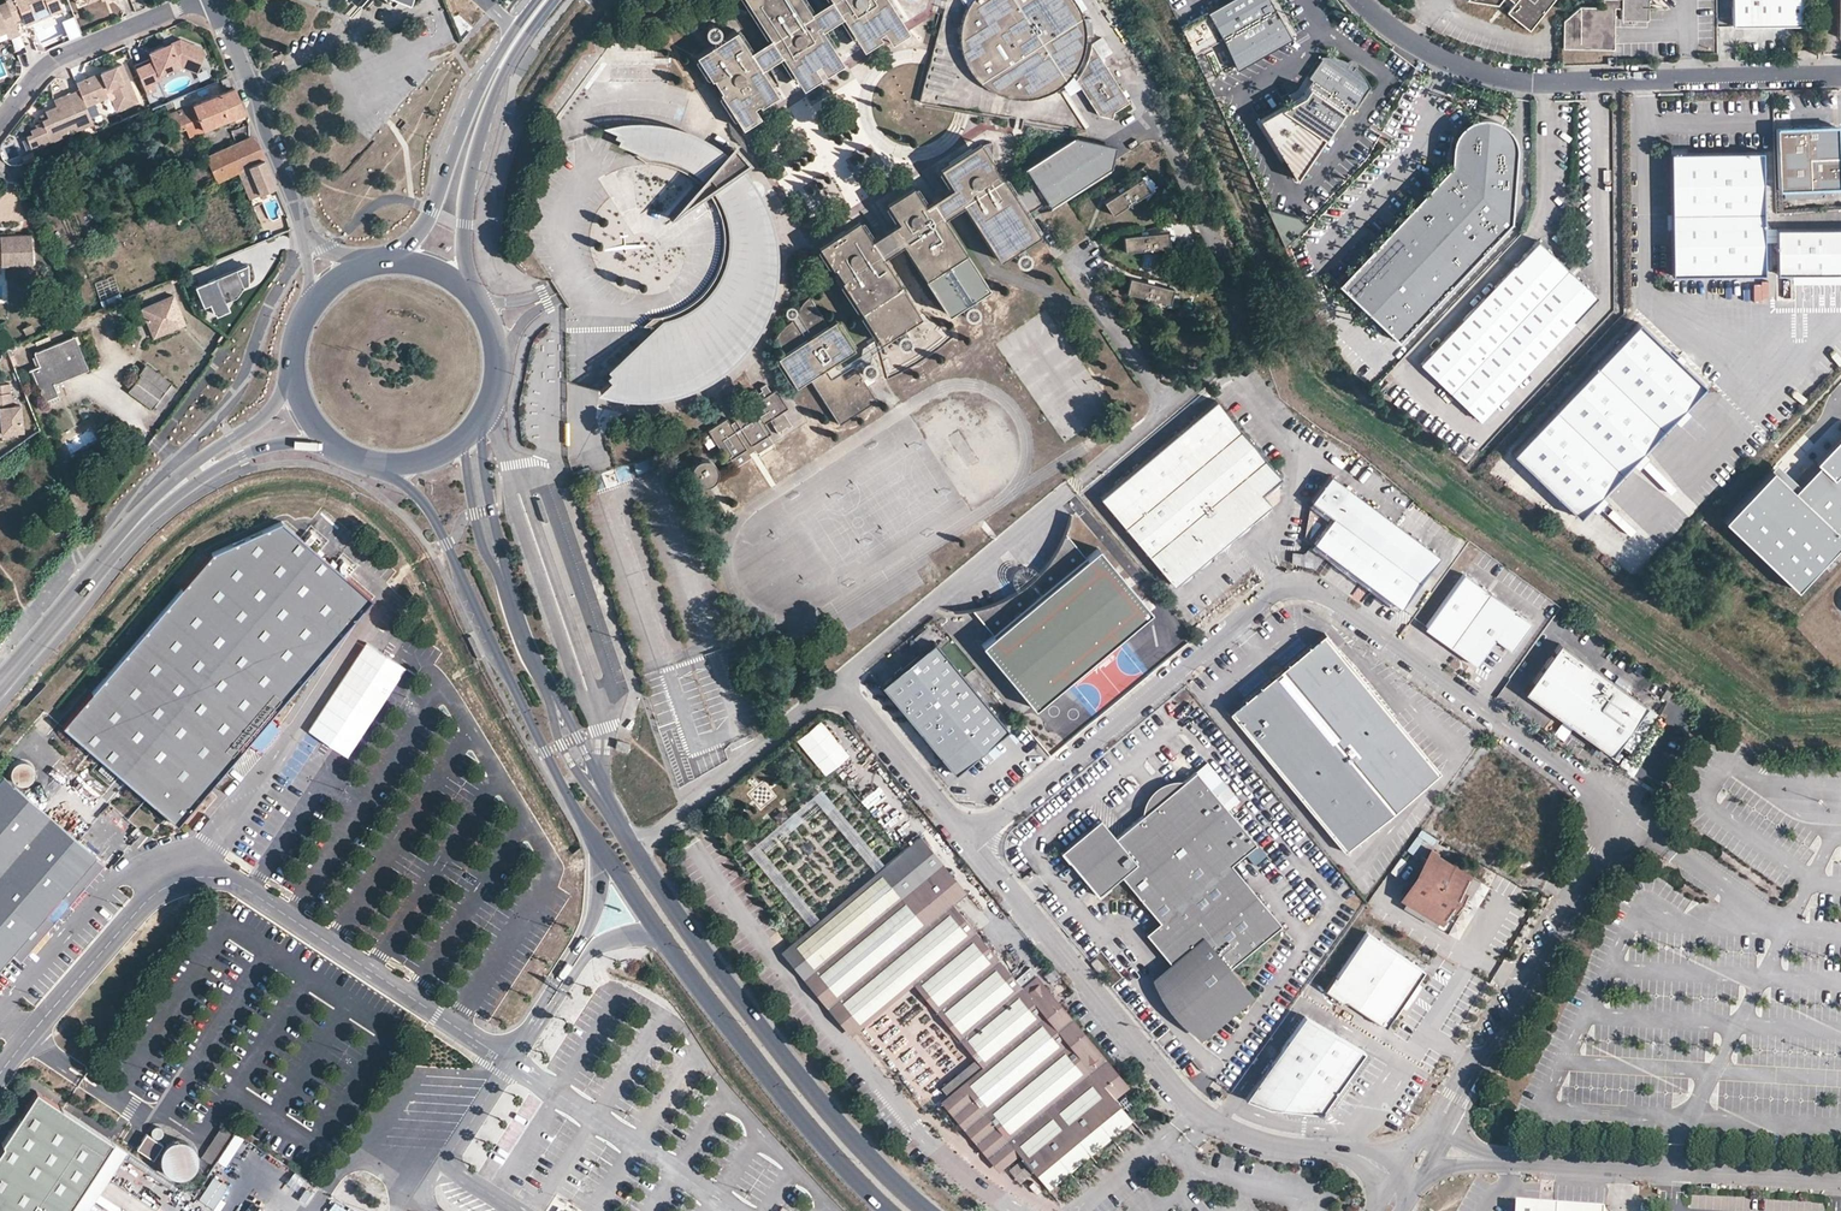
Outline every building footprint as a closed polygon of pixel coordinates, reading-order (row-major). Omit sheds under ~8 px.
[(5,1),(12,19),(20,17),(23,23),(33,20),(30,11),(46,5),(49,13),(60,8),(56,0),(4,0),(5,1)] [(415,8),(417,0),(396,0),(415,8)] [(811,13),(802,0),(745,0),(770,39),(782,57),(798,82),(817,71),(815,67),(819,65),(821,68),(839,57),(822,31),(811,13)] [(843,18),(831,0),(811,13),(822,31),(834,24),(843,18)] [(843,18),(859,44),(877,32),(874,29),(880,25),(882,29),(900,18),(888,0),(831,0),(843,18)] [(988,88),(990,90),(992,91),(996,93),(1000,95),(1006,97),(1012,98),(1018,99),(1021,100),(1024,100),(1030,99),(1038,98),(1044,96),(1053,93),(1059,89),(1064,85),(1070,80),(1074,75),(1078,70),(1081,63),(1084,56),(1086,49),(1087,44),(1087,35),(1086,29),(1085,22),(1083,15),(1080,9),(1076,2),(1074,0),(973,0),(969,5),(968,8),(966,13),(962,22),(961,30),(961,37),(962,45),(964,54),(966,61),(971,70),(976,77),(983,85),(988,88)] [(1205,10),(1235,63),(1288,33),(1269,0),(1223,0),(1205,10)] [(1515,4),(1507,14),(1529,32),(1530,32),(1556,0),(1510,0),(1515,4)] [(1562,49),(1606,48),(1605,25),(1616,25),(1615,6),(1622,6),(1622,18),(1647,17),(1646,3),(1640,3),(1640,0),(1601,0),(1601,3),(1578,3),(1563,19),(1562,49)] [(1737,26),(1807,24),(1807,0),(1737,0),(1737,26)] [(5,1),(0,3),(0,32),(3,30),(6,36),(17,32),(13,20),(12,19),(5,1)] [(905,27),(900,18),(882,29),(888,39),(891,44),(910,33),(905,27)] [(1605,25),(1606,48),(1616,47),(1616,25),(1605,25)] [(1203,49),(1219,42),(1211,27),(1195,34),(1203,49)] [(761,69),(750,52),(736,31),(695,56),(711,81),(714,80),(722,92),(719,94),(737,121),(756,110),(754,107),(759,104),(761,107),(778,96),(761,69)] [(881,40),(877,32),(859,44),(864,51),(881,40)] [(168,47),(161,44),(148,50),(151,58),(133,66),(141,83),(151,79),(159,75),(157,71),(178,63),(185,65),(200,59),(202,53),(199,45),(178,37),(175,39),(172,45),(168,47)] [(782,57),(770,39),(750,52),(761,69),(773,62),(782,57)] [(1076,81),(1100,117),(1112,120),(1115,113),(1130,103),(1093,45),(1092,49),(1091,52),(1090,56),(1089,62),(1085,69),(1081,75),(1076,81)] [(1338,58),(1324,56),(1311,74),(1312,78),(1314,80),(1310,88),(1308,86),(1303,95),(1260,119),(1295,180),(1348,103),(1352,106),(1356,105),(1369,87),(1364,78),(1353,67),(1343,60),(1338,58)] [(839,57),(821,68),(826,76),(844,65),(839,57)] [(200,59),(185,65),(196,70),(200,59)] [(85,105),(96,100),(94,95),(106,90),(109,90),(111,90),(112,92),(114,94),(115,96),(116,99),(119,107),(138,99),(121,62),(75,82),(78,88),(85,105)] [(817,71),(798,82),(803,91),(822,79),(817,71)] [(141,83),(144,91),(154,87),(151,79),(141,83)] [(93,123),(85,105),(78,88),(53,99),(56,105),(44,110),(45,111),(47,116),(40,118),(37,120),(38,122),(34,124),(35,127),(29,129),(30,133),(24,135),(30,149),(61,137),(59,134),(68,130),(69,133),(93,123)] [(243,112),(233,88),(140,126),(142,133),(170,121),(175,131),(198,121),(202,130),(243,112)] [(94,95),(96,100),(105,96),(111,97),(116,108),(119,107),(116,99),(115,96),(114,94),(112,92),(111,90),(109,90),(106,90),(94,95)] [(979,110),(1007,114),(1010,98),(981,94),(979,110)] [(756,110),(737,121),(742,130),(761,118),(756,110)] [(1514,147),(1512,140),(1512,139),(1510,135),(1508,131),(1504,127),(1499,123),(1491,119),(1484,118),(1478,118),(1468,121),(1461,125),(1458,128),(1455,131),(1453,134),(1451,139),(1450,145),(1448,164),(1336,285),(1396,340),(1507,220),(1514,147)] [(409,124),(407,123),(401,119),(397,124),(401,128),(404,130),(409,124)] [(628,141),(647,151),(647,159),(655,160),(665,162),(678,167),(689,172),(700,182),(670,215),(708,191),(713,197),(716,204),(719,213),(722,224),(723,232),(723,244),(722,253),(719,263),(714,274),(708,283),(700,293),(691,301),(680,307),(676,309),(659,314),(660,318),(660,323),(611,366),(614,369),(609,373),(612,376),(598,389),(602,390),(610,392),(623,394),(641,395),(656,394),(667,392),(680,389),(695,384),(710,376),(722,367),(731,360),(742,349),(751,337),(757,327),(765,313),(771,295),(774,283),(775,268),(776,256),(774,242),(770,221),(766,208),(761,197),(757,197),(753,197),(750,192),(748,188),(750,182),(751,180),(747,175),(741,168),(740,167),(737,164),(731,158),(724,152),(722,151),(717,147),(708,141),(692,133),(679,128),(664,125),(650,123),(631,123),(618,124),(607,125),(622,132),(621,136),(624,137),(628,141)] [(1779,126),(1779,201),(1840,199),(1840,177),(1840,125),(1779,126)] [(263,158),(256,141),(250,137),(207,157),(217,180),(238,171),(239,169),(263,158)] [(980,140),(940,166),(953,187),(962,201),(999,258),(1039,232),(980,140)] [(734,146),(724,152),(731,158),(737,164),(740,167),(741,168),(751,164),(734,146)] [(643,163),(647,159),(647,151),(633,156),(643,163)] [(1765,272),(1764,151),(1673,152),(1675,272),(1765,272)] [(239,169),(238,171),(249,198),(273,187),(263,158),(239,169)] [(1151,190),(1143,176),(1103,201),(1112,215),(1151,190)] [(892,227),(902,243),(947,313),(987,286),(941,216),(932,201),(925,206),(912,185),(885,202),(897,221),(898,223),(892,227)] [(942,194),(932,201),(941,216),(962,201),(953,187),(942,194)] [(1262,216),(1277,223),(1282,212),(1267,205),(1262,216)] [(870,238),(858,219),(817,245),(831,267),(834,265),(841,278),(839,279),(879,341),(919,315),(881,256),(870,238)] [(898,223),(897,221),(880,231),(870,238),(881,256),(902,243),(892,227),(898,223)] [(1777,226),(1778,270),(1840,269),(1840,225),(1777,226)] [(1169,230),(1124,235),(1125,251),(1171,247),(1169,230)] [(2,264),(2,266),(34,265),(33,239),(1,240),(1,242),(0,242),(0,264),(2,264)] [(1600,297),(1540,240),(1422,363),(1482,420),(1600,297)] [(247,264),(214,277),(222,298),(234,293),(232,290),(247,284),(247,264)] [(1175,288),(1131,276),(1127,292),(1171,304),(1175,288)] [(222,298),(214,277),(194,285),(202,306),(209,303),(213,313),(214,312),(215,315),(227,310),(222,298)] [(1766,299),(1767,280),(1751,280),(1751,298),(1766,299)] [(779,330),(776,337),(785,351),(777,356),(798,388),(810,380),(841,426),(883,399),(860,364),(846,373),(840,363),(858,351),(836,318),(827,324),(810,297),(804,301),(797,310),(792,316),(785,324),(779,330)] [(166,307),(139,318),(148,340),(175,330),(166,307)] [(638,327),(660,323),(660,318),(659,314),(653,319),(648,320),(638,327)] [(31,324),(22,328),(25,333),(34,330),(31,324)] [(1640,325),(1514,452),(1581,519),(1707,391),(1640,325)] [(30,369),(42,397),(57,391),(53,380),(86,365),(74,336),(34,352),(39,365),(30,369)] [(12,344),(5,347),(8,354),(11,353),(10,349),(14,348),(12,344)] [(130,388),(153,406),(169,384),(144,365),(138,373),(136,371),(129,381),(133,384),(130,388)] [(20,405),(12,405),(10,383),(0,383),(0,431),(1,432),(22,431),(20,405)] [(169,384),(153,406),(159,410),(175,388),(169,384)] [(728,419),(709,432),(728,463),(731,461),(736,469),(753,459),(750,455),(753,453),(756,452),(758,455),(775,445),(769,437),(772,435),(765,425),(771,422),(779,435),(783,433),(782,431),(788,428),(789,430),(794,426),(785,412),(789,409),(778,391),(773,393),(767,385),(761,389),(763,391),(759,394),(757,391),(753,394),(758,403),(754,406),(752,404),(733,416),(737,421),(734,423),(731,424),(728,419)] [(57,391),(42,397),(41,397),(44,404),(60,398),(57,391)] [(1281,478),(1216,400),(1159,448),(1233,535),(1270,504),(1262,495),(1281,478)] [(598,408),(596,420),(604,422),(606,410),(598,408)] [(1718,514),(1792,583),(1840,530),(1840,427),(1812,458),(1816,463),(1796,484),(1773,462),(1769,467),(1766,464),(1718,514)] [(1233,535),(1159,448),(1098,499),(1171,586),(1233,535)] [(697,460),(695,461),(692,464),(691,465),(690,468),(690,470),(690,474),(691,478),(692,480),(694,483),(698,484),(700,486),(704,486),(708,486),(711,484),(714,482),(717,477),(718,474),(717,470),(716,466),(714,462),(712,461),(710,459),(706,458),(702,459),(697,460)] [(84,475),(70,481),(76,494),(89,488),(84,475)] [(1365,501),(1330,475),(1310,501),(1332,516),(1313,542),(1328,552),(1365,501)] [(1314,509),(1310,501),(1305,536),(1309,539),(1314,509)] [(1332,516),(1310,501),(1314,509),(1325,517),(1332,516)] [(1438,555),(1365,501),(1328,552),(1400,606),(1438,555)] [(1325,517),(1310,539),(1313,542),(1332,516),(1325,517)] [(1147,611),(1095,547),(1083,558),(1062,533),(1061,537),(1059,541),(1058,544),(1056,548),(1054,552),(1052,556),(1049,560),(1047,564),(1043,569),(1040,573),(1036,577),(1033,580),(1030,582),(1028,584),(1026,586),(1021,589),(1018,592),(1012,595),(1007,598),(1002,600),(997,602),(992,604),(987,606),(981,607),(976,608),(971,608),(992,633),(980,643),(1032,706),(1147,611)] [(224,567),(74,735),(186,832),(342,650),(362,627),(375,611),(327,572),(308,557),(287,540),(240,561),(224,567)] [(1531,620),(1464,571),(1424,625),(1476,663),(1495,637),(1510,648),(1531,620)] [(1324,633),(1229,712),(1344,851),(1439,772),(1324,633)] [(1007,728),(934,640),(894,673),(891,697),(954,772),(1007,728)] [(1646,707),(1559,643),(1523,691),(1610,755),(1646,707)] [(891,697),(894,673),(881,684),(891,697)] [(1671,690),(1665,687),(1661,694),(1667,697),(1671,690)] [(827,772),(849,751),(817,717),(795,738),(827,772)] [(631,743),(618,740),(616,749),(629,752),(631,743)] [(12,769),(12,773),(13,776),(15,779),(18,781),(21,782),(25,782),(29,781),(32,778),(33,775),(34,771),(33,768),(32,764),(29,762),(25,761),(22,760),(18,761),(16,763),(13,766),(12,769)] [(1258,842),(1198,769),(1186,779),(1144,814),(1117,837),(1101,818),(1063,850),(1090,882),(1111,884),(1120,877),(1122,875),(1161,921),(1147,933),(1174,964),(1156,979),(1157,983),(1159,987),(1161,992),(1164,997),(1166,1001),(1169,1005),(1172,1008),(1174,1011),(1178,1015),(1180,1018),(1183,1021),(1187,1024),(1190,1027),(1194,1030),(1198,1032),(1201,1033),(1203,1035),(1253,993),(1231,967),(1283,923),(1233,863),(1258,842)] [(1179,779),(1174,779),(1168,780),(1164,782),(1161,784),(1157,787),(1154,790),(1150,794),(1148,799),(1146,804),(1144,809),(1144,814),(1186,779),(1179,779)] [(0,793),(0,989),(103,867),(6,786),(0,793)] [(812,793),(824,810),(833,803),(822,786),(812,793)] [(92,790),(85,800),(94,807),(101,797),(92,790)] [(74,831),(80,824),(64,809),(57,816),(74,831)] [(930,846),(919,832),(883,861),(895,875),(930,846)] [(95,842),(98,850),(111,844),(108,837),(95,842)] [(906,889),(929,917),(950,899),(928,872),(942,860),(930,846),(895,875),(906,889)] [(1467,876),(1435,857),(1438,852),(1433,849),(1405,896),(1442,918),(1467,876)] [(965,888),(942,860),(928,872),(950,899),(965,888)] [(895,875),(883,861),(778,947),(790,961),(895,875)] [(895,875),(790,961),(801,975),(906,889),(895,875)] [(1111,884),(1090,882),(1099,894),(1111,884)] [(929,917),(906,889),(801,975),(824,1003),(929,917)] [(973,929),(950,899),(929,917),(824,1003),(848,1032),(911,980),(973,929)] [(996,957),(973,929),(911,980),(934,1008),(996,957)] [(1427,968),(1368,933),(1340,979),(1338,978),(1329,992),(1348,1004),(1353,1003),(1392,1026),(1427,968)] [(1019,984),(996,957),(934,1008),(957,1036),(1019,984)] [(1106,967),(1098,957),(1092,962),(1100,972),(1106,967)] [(1126,1084),(1057,1001),(1034,972),(1019,984),(1042,1012),(980,1064),(945,1093),(968,1121),(1003,1163),(1017,1151),(1044,1184),(1127,1116),(1111,1096),(1126,1084)] [(1042,1012),(1019,984),(957,1036),(980,1064),(1042,1012)] [(1367,1046),(1305,1015),(1245,1099),(1266,1111),(1283,1117),(1313,1119),(1318,1115),(1332,1116),(1340,1099),(1359,1062),(1360,1060),(1367,1056),(1369,1052),(1367,1046)] [(1346,1097),(1361,1069),(1359,1062),(1340,1099),(1346,1097)] [(126,1150),(36,1089),(1,1141),(2,1145),(0,1148),(0,1210),(86,1210),(126,1150)] [(153,1131),(153,1133),(154,1135),(155,1136),(157,1137),(159,1137),(160,1136),(162,1135),(163,1134),(164,1132),(164,1130),(163,1128),(162,1127),(160,1126),(158,1126),(157,1126),(155,1127),(154,1128),(153,1130),(153,1131)] [(163,1144),(146,1134),(137,1149),(154,1159),(163,1144)] [(164,1150),(162,1155),(162,1161),(164,1167),(168,1171),(172,1174),(178,1176),(184,1175),(190,1173),(194,1169),(197,1163),(198,1157),(197,1151),(194,1146),(189,1142),(183,1140),(177,1140),(172,1142),(167,1145),(164,1150)] [(198,1197),(216,1207),(229,1183),(210,1173),(198,1197)] [(1606,1208),(1517,1203),(1517,1210),(1605,1210),(1606,1208)]
